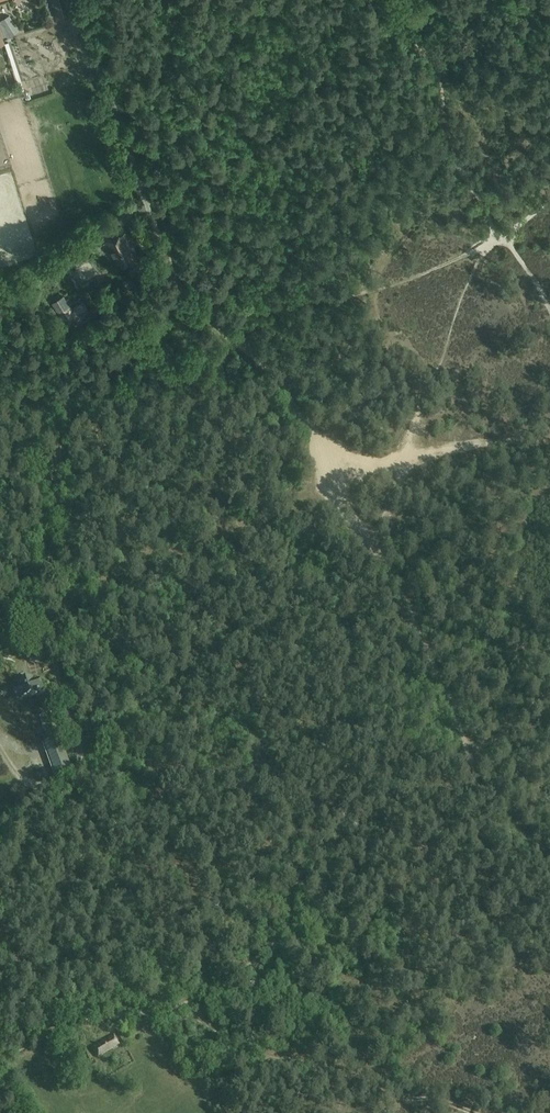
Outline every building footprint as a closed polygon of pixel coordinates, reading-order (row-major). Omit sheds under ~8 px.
[(67,0),(53,0),(58,18),(71,14),(67,0)] [(10,14),(0,20),(5,28),(14,22),(10,14)] [(138,256),(132,245),(130,245),(124,233),(106,242),(119,265),(138,256)] [(101,246),(95,234),(71,246),(77,258),(101,246)] [(133,289),(129,281),(121,286),(125,293),(133,289)] [(71,309),(63,296),(53,302),(67,325),(90,311),(84,301),(71,309)] [(39,679),(33,680),(33,678),(18,682),(19,687),(14,689),(17,698),(42,690),(39,679)] [(43,742),(54,773),(55,774),(72,767),(60,736),(50,712),(40,716),(43,724),(42,726),(43,728),(45,728),(49,740),(43,742)] [(120,1044),(114,1034),(92,1047),(98,1056),(120,1044)]
